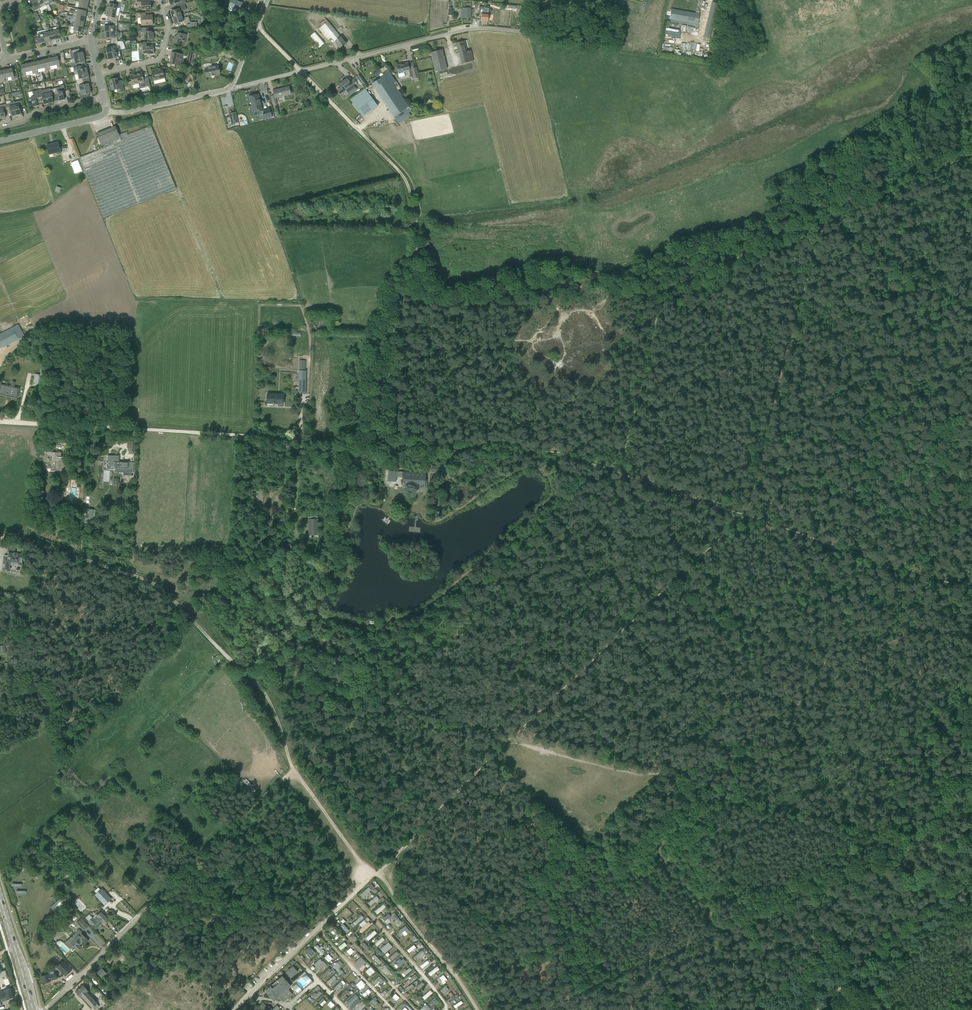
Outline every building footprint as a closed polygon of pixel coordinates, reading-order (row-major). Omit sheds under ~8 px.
[(38,9),(40,9),(41,8),(37,0),(31,0),(33,5),(31,6),(34,12),(36,10),(38,9)] [(46,5),(43,0),(37,0),(41,8),(43,11),(47,8),(46,6),(46,5)] [(109,3),(108,10),(115,12),(116,8),(120,9),(122,0),(119,0),(117,0),(117,1),(113,1),(112,4),(109,3)] [(138,5),(138,6),(142,5),(142,10),(151,9),(151,2),(147,2),(147,0),(137,0),(138,5)] [(235,0),(231,0),(229,6),(240,10),(241,9),(243,3),(235,0)] [(711,7),(704,37),(710,39),(717,8),(718,4),(712,2),(711,7)] [(178,9),(175,10),(171,12),(173,18),(182,15),(180,11),(186,10),(184,4),(178,6),(178,5),(176,6),(178,9)] [(482,14),(481,21),(488,22),(489,14),(489,7),(484,6),(484,7),(479,7),(479,13),(482,14)] [(87,11),(72,8),(72,10),(70,10),(69,13),(74,14),(86,17),(86,16),(86,17),(86,16),(87,11)] [(698,24),(700,14),(672,9),(670,19),(698,24)] [(111,22),(117,22),(118,16),(115,15),(115,12),(108,10),(106,16),(109,17),(108,21),(111,22)] [(152,15),(146,16),(146,13),(143,13),(139,13),(136,13),(137,18),(140,18),(141,23),(141,26),(145,25),(146,27),(149,27),(148,25),(153,24),(152,15)] [(175,24),(180,23),(182,22),(183,25),(191,23),(189,17),(183,19),(182,15),(173,18),(175,24)] [(105,32),(114,32),(114,26),(117,26),(117,22),(111,22),(111,26),(104,26),(105,32)] [(346,43),(341,37),(340,37),(328,22),(319,29),(328,40),(331,37),(335,42),(334,42),(340,48),(346,43)] [(74,31),(78,32),(82,33),(83,28),(84,28),(83,28),(83,27),(71,24),(71,25),(69,24),(69,26),(71,27),(70,33),(73,33),(74,31)] [(52,41),(56,40),(53,28),(50,29),(49,25),(47,25),(47,27),(51,41),(52,41)] [(61,38),(60,33),(58,25),(56,26),(57,27),(53,28),(56,40),(60,39),(61,39),(60,39),(61,38)] [(149,28),(144,28),(142,28),(142,32),(144,32),(144,40),(154,39),(154,32),(152,32),(152,31),(149,31),(149,28)] [(34,32),(36,39),(39,38),(40,43),(45,42),(43,33),(38,34),(37,32),(34,32)] [(105,38),(110,38),(111,38),(111,42),(118,42),(117,42),(117,37),(119,37),(119,33),(118,32),(114,32),(105,32),(105,38)] [(321,47),(325,43),(315,32),(311,36),(317,42),(321,47)] [(173,43),(178,44),(184,45),(187,35),(177,33),(176,37),(175,36),(175,38),(174,38),(175,38),(174,39),(173,43)] [(456,43),(458,53),(459,53),(462,64),(473,61),(470,50),(467,51),(464,41),(456,43)] [(112,47),(111,47),(106,48),(107,54),(120,51),(121,50),(120,45),(118,45),(118,42),(111,42),(112,47)] [(154,45),(146,46),(146,43),(144,43),(140,43),(138,43),(138,48),(142,48),(142,54),(147,54),(147,55),(154,54),(154,45)] [(80,52),(79,49),(72,51),(74,59),(84,57),(83,52),(80,52)] [(473,62),(447,69),(442,49),(430,52),(446,115),(409,124),(425,186),(499,168),(473,62)] [(109,59),(112,59),(115,58),(116,62),(122,60),(120,51),(107,54),(109,59)] [(205,51),(206,56),(207,60),(217,58),(216,53),(209,55),(208,51),(205,51)] [(170,64),(175,65),(181,66),(183,54),(172,52),(170,58),(171,58),(170,64)] [(61,68),(59,61),(58,57),(52,58),(54,66),(57,65),(58,68),(61,68)] [(74,59),(75,62),(73,64),(71,64),(72,68),(73,68),(82,66),(81,63),(85,62),(84,57),(74,59)] [(46,59),(48,71),(51,70),(50,67),(54,66),(52,58),(46,59)] [(45,68),(45,71),(48,71),(46,59),(40,61),(41,69),(45,68)] [(33,74),(36,73),(33,62),(27,64),(29,72),(30,76),(33,75),(33,74)] [(414,79),(418,78),(419,78),(416,67),(411,68),(410,65),(408,66),(407,63),(408,63),(396,65),(398,74),(411,71),(413,77),(413,79),(414,79)] [(23,76),(27,75),(26,73),(29,72),(27,64),(21,65),(23,76)] [(75,75),(88,72),(87,67),(82,68),(82,66),(73,68),(74,72),(75,75)] [(206,77),(211,76),(215,75),(214,75),(220,74),(218,66),(205,69),(206,77)] [(396,121),(411,111),(396,88),(392,82),(395,80),(385,66),(379,69),(384,76),(372,84),(375,88),(396,121)] [(8,78),(11,77),(12,80),(15,79),(12,68),(6,70),(8,78)] [(152,70),(153,75),(155,84),(165,82),(162,68),(162,69),(159,69),(158,69),(152,70)] [(0,71),(3,82),(6,82),(5,79),(8,78),(6,70),(0,71)] [(89,77),(88,72),(75,75),(77,83),(85,81),(85,78),(89,77)] [(148,77),(143,78),(142,72),(136,74),(140,88),(139,88),(140,89),(145,88),(145,87),(150,86),(148,77)] [(131,75),(132,81),(127,82),(129,90),(139,88),(140,88),(136,74),(131,75)] [(118,93),(124,92),(122,82),(119,83),(117,78),(110,80),(112,90),(117,89),(118,93)] [(344,99),(356,89),(360,87),(353,79),(349,82),(347,78),(339,85),(341,88),(337,90),(340,94),(344,99)] [(369,87),(363,79),(360,81),(366,89),(369,87)] [(80,90),(90,88),(89,83),(86,84),(85,81),(77,83),(75,83),(77,91),(80,91),(80,90)] [(58,94),(59,96),(60,101),(65,100),(63,90),(65,89),(64,86),(64,85),(61,86),(61,87),(54,88),(55,95),(58,94)] [(275,98),(291,94),(289,87),(273,91),(274,96),(271,96),(273,105),(276,117),(280,116),(275,98)] [(54,102),(53,97),(52,95),(55,95),(54,88),(51,89),(51,92),(47,93),(49,103),(54,102)] [(79,96),(80,99),(89,97),(88,94),(91,93),(90,88),(80,90),(80,91),(81,95),(79,96)] [(377,107),(365,89),(350,100),(363,117),(377,107)] [(38,106),(37,101),(37,99),(40,98),(38,92),(35,93),(36,96),(31,97),(33,107),(38,106)] [(40,98),(43,98),(44,105),(49,103),(47,93),(42,94),(41,92),(38,92),(40,98)] [(249,97),(253,112),(262,110),(258,94),(249,97)] [(21,100),(17,102),(14,102),(17,115),(22,114),(20,107),(23,107),(21,100)] [(7,110),(10,109),(12,116),(17,115),(14,102),(6,104),(7,110)] [(235,112),(229,114),(232,124),(238,122),(235,112)] [(97,134),(102,149),(80,158),(103,217),(176,189),(152,129),(151,125),(128,135),(126,132),(119,135),(116,126),(97,134)] [(47,145),(49,155),(54,153),(55,155),(57,154),(61,153),(59,142),(47,145)] [(78,161),(71,163),(75,174),(82,171),(78,161)] [(12,328),(0,334),(0,347),(1,349),(18,339),(12,328)] [(38,390),(44,390),(47,369),(41,368),(40,374),(35,374),(33,384),(39,385),(38,390)] [(3,385),(0,384),(0,395),(9,397),(17,399),(19,388),(14,387),(15,382),(12,381),(11,386),(3,384),(3,385)] [(284,394),(267,394),(267,403),(267,404),(283,405),(284,401),(284,394)] [(45,451),(44,462),(56,463),(55,471),(66,471),(67,457),(61,457),(62,453),(45,451)] [(107,457),(107,466),(115,466),(114,473),(123,473),(123,475),(131,476),(131,473),(133,473),(134,462),(119,462),(120,456),(113,455),(113,457),(107,457)] [(425,492),(425,484),(426,473),(409,472),(408,473),(405,473),(405,472),(402,472),(402,478),(403,478),(403,484),(403,487),(419,487),(419,493),(424,493),(425,492)] [(262,518),(255,521),(256,525),(257,528),(265,526),(262,518)] [(308,519),(308,535),(319,535),(318,519),(308,519)] [(10,572),(10,566),(11,565),(22,566),(23,554),(18,554),(18,553),(13,552),(13,553),(8,553),(8,557),(3,556),(2,571),(10,572)] [(12,662),(4,664),(6,672),(13,671),(12,668),(13,668),(12,662)] [(40,876),(35,870),(32,873),(37,880),(40,876)] [(102,888),(95,895),(104,906),(112,899),(102,888)] [(369,888),(360,895),(363,898),(371,890),(369,888)] [(376,896),(368,903),(371,906),(375,902),(376,903),(378,901),(377,900),(379,899),(376,896)] [(60,898),(51,907),(57,913),(60,911),(67,904),(65,902),(64,903),(60,898)] [(347,906),(353,912),(358,907),(353,901),(347,906)] [(386,910),(385,908),(386,907),(387,906),(384,903),(375,911),(377,914),(382,910),(383,912),(386,910)] [(93,924),(92,925),(96,929),(103,922),(105,924),(109,920),(101,912),(94,919),(93,918),(90,921),(93,924)] [(389,914),(382,919),(384,922),(388,919),(389,920),(394,918),(397,922),(400,920),(394,913),(392,915),(392,916),(391,917),(389,914)] [(354,922),(356,925),(364,918),(362,915),(358,919),(354,922)] [(88,926),(81,918),(77,923),(84,930),(88,926)] [(371,924),(369,921),(359,930),(362,933),(371,924)] [(408,929),(405,926),(398,932),(400,935),(401,935),(403,938),(404,936),(405,937),(408,934),(408,935),(410,932),(409,930),(408,929)] [(335,928),(332,930),(337,935),(338,937),(341,935),(335,928)] [(74,939),(70,943),(73,946),(78,951),(82,947),(79,945),(81,943),(84,945),(88,940),(85,937),(81,933),(82,932),(79,929),(72,936),(74,939)] [(377,933),(375,930),(366,938),(368,941),(377,933)] [(377,947),(385,940),(382,937),(375,944),(377,947)] [(345,941),(338,947),(341,950),(347,945),(345,941)] [(361,944),(365,949),(368,951),(367,952),(368,954),(372,951),(370,949),(364,942),(361,944)] [(385,953),(392,947),(389,942),(381,949),(385,953)] [(323,954),(324,952),(317,945),(316,946),(314,947),(322,955),(323,954)] [(307,949),(305,951),(307,953),(308,952),(312,956),(312,957),(315,953),(309,947),(307,949)] [(389,958),(388,960),(390,962),(391,960),(391,961),(399,954),(397,951),(389,958)] [(425,954),(422,951),(415,956),(418,959),(420,957),(421,959),(425,956),(423,954),(425,954)] [(375,954),(372,957),(376,961),(375,962),(377,965),(378,963),(381,961),(375,954)] [(366,967),(364,964),(366,962),(361,957),(354,963),(359,969),(361,971),(366,967)] [(398,966),(399,967),(406,961),(403,958),(402,960),(400,958),(396,961),(397,961),(398,963),(396,965),(398,966)] [(323,961),(322,962),(320,959),(314,964),(317,967),(318,966),(320,968),(322,966),(325,969),(328,966),(323,961)] [(66,976),(72,969),(63,960),(56,966),(66,976)] [(431,965),(427,961),(420,966),(422,969),(423,968),(425,970),(431,965)] [(337,962),(333,966),(339,972),(338,973),(340,975),(343,972),(340,968),(341,967),(337,962)] [(382,967),(386,971),(385,972),(388,975),(389,974),(391,972),(384,965),(382,967)] [(440,968),(438,965),(428,973),(430,976),(430,975),(432,978),(436,975),(434,972),(440,968)] [(293,966),(285,972),(291,978),(298,972),(293,966)] [(370,976),(375,971),(371,966),(366,971),(370,976)] [(102,967),(97,972),(102,978),(106,973),(107,973),(105,971),(102,967)] [(405,976),(412,970),(410,967),(407,970),(405,968),(401,971),(403,973),(402,974),(404,977),(405,976)] [(328,973),(329,974),(331,972),(330,971),(331,970),(329,968),(322,975),(324,977),(328,973)] [(57,978),(56,974),(50,975),(49,973),(41,976),(43,983),(51,980),(57,978)] [(292,986),(298,994),(313,982),(306,974),(292,986)] [(346,980),(347,981),(348,980),(350,982),(352,980),(351,979),(352,977),(349,974),(347,976),(346,974),(344,976),(347,979),(346,980)] [(407,981),(409,983),(417,976),(415,974),(407,981)] [(437,980),(441,986),(448,980),(444,974),(437,980)] [(282,976),(274,983),(287,998),(292,993),(288,989),(287,988),(291,985),(290,984),(293,982),(290,979),(287,981),(283,976),(282,975),(282,976)] [(335,979),(336,978),(334,975),(328,981),(332,986),(337,981),(335,979)] [(382,984),(384,981),(379,976),(373,982),(375,985),(379,981),(382,984)] [(362,980),(356,985),(360,989),(366,985),(362,980)] [(334,988),(338,993),(342,989),(341,987),(342,986),(341,985),(342,984),(340,982),(334,988)] [(416,988),(418,990),(425,984),(422,982),(416,988)] [(266,990),(274,1000),(280,994),(286,1000),(288,998),(287,998),(274,983),(266,990)] [(83,985),(76,991),(81,998),(83,997),(93,1008),(93,1007),(95,1009),(99,1006),(87,993),(89,992),(83,985)] [(448,990),(445,986),(440,990),(443,995),(446,992),(448,990)] [(6,997),(7,999),(15,997),(12,988),(7,989),(0,992),(0,999),(6,997)] [(367,990),(362,994),(366,999),(370,995),(367,990)] [(425,999),(433,993),(431,990),(423,996),(425,999)] [(311,996),(315,1000),(322,993),(320,991),(317,994),(315,992),(311,996)] [(358,998),(355,994),(346,1003),(352,1009),(361,1001),(358,998)] [(400,1004),(402,1002),(395,994),(393,996),(396,1000),(395,1001),(398,1004),(399,1003),(400,1004)] [(431,1005),(432,1004),(434,1006),(439,1001),(435,997),(428,1003),(431,1005)] [(323,998),(318,1002),(322,1006),(327,1001),(323,998)]
